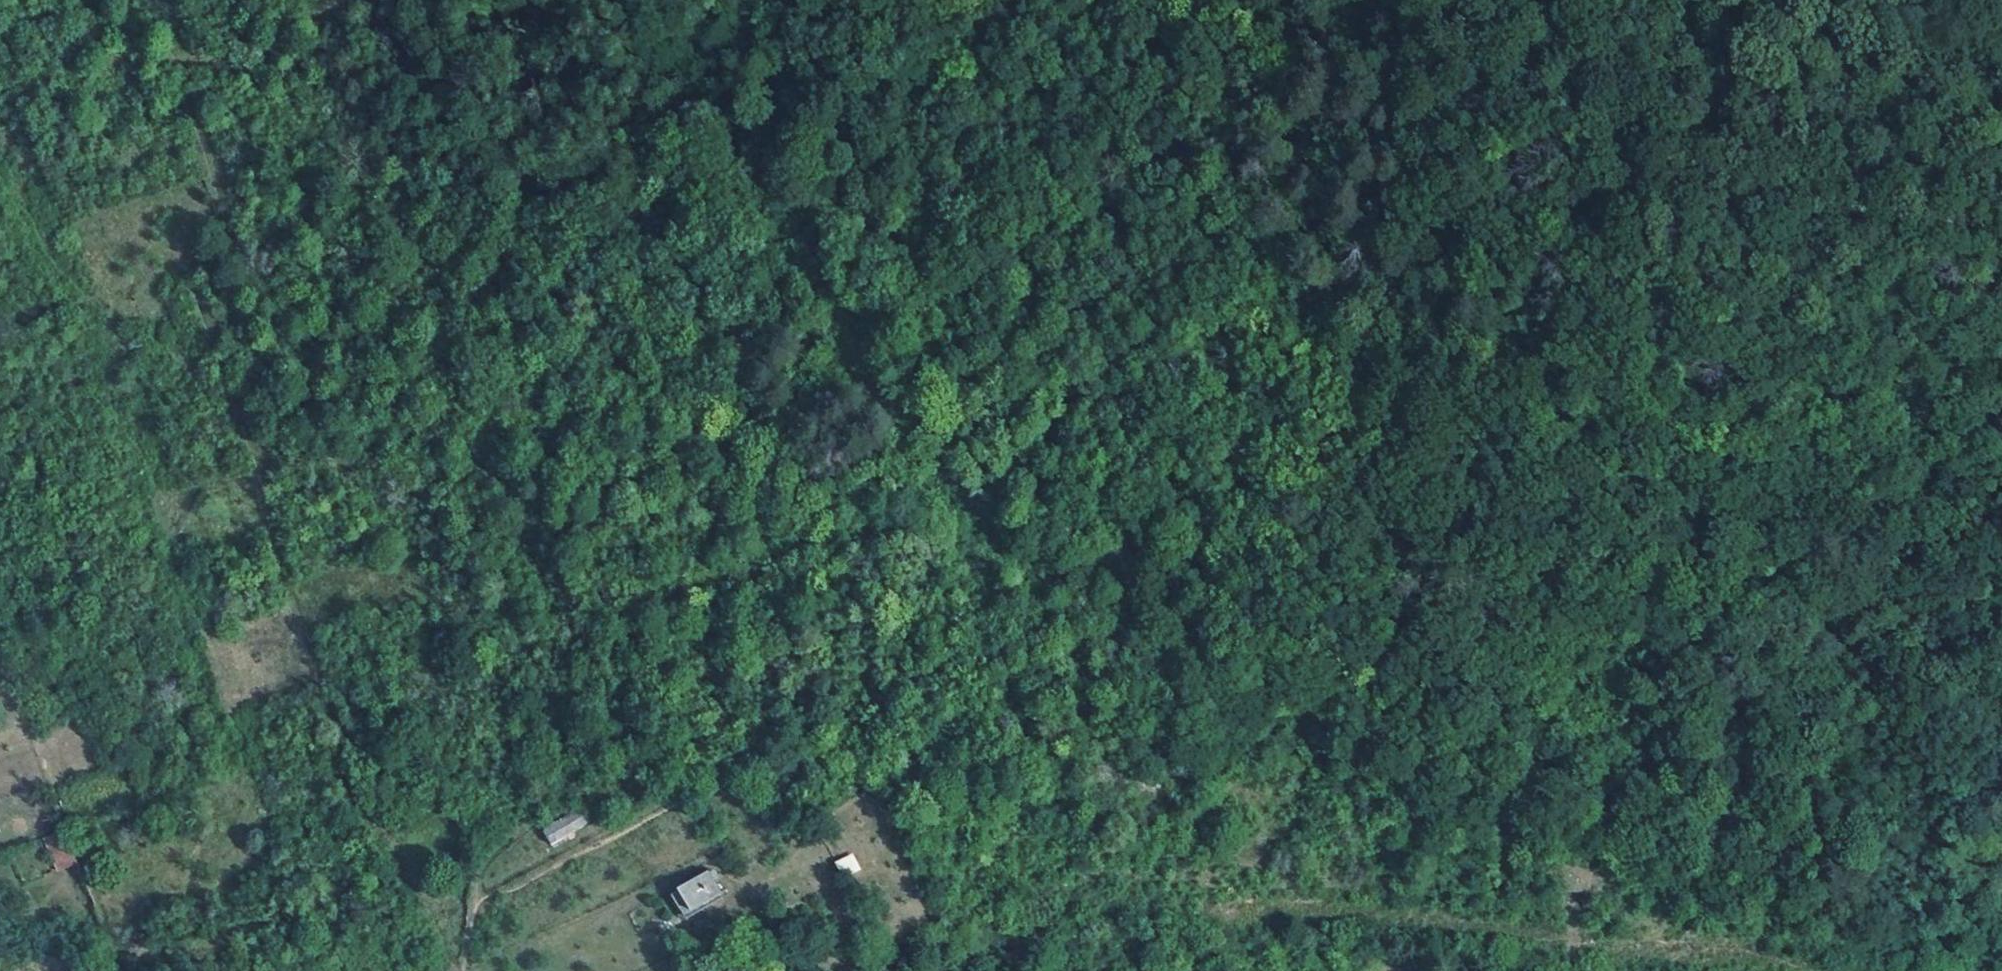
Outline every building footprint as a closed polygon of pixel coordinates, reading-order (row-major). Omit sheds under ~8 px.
[(577,808),(542,829),(552,846),(587,825),(577,808)] [(63,842),(50,847),(58,868),(72,862),(63,842)] [(852,853),(836,860),(842,875),(859,868),(852,853)] [(720,880),(716,873),(681,893),(690,910),(721,893),(715,883),(720,880)] [(1591,882),(1561,880),(1562,887),(1568,894),(1583,895),(1590,889),(1591,882)] [(690,910),(681,893),(673,897),(686,921),(724,900),(721,893),(690,910)]
